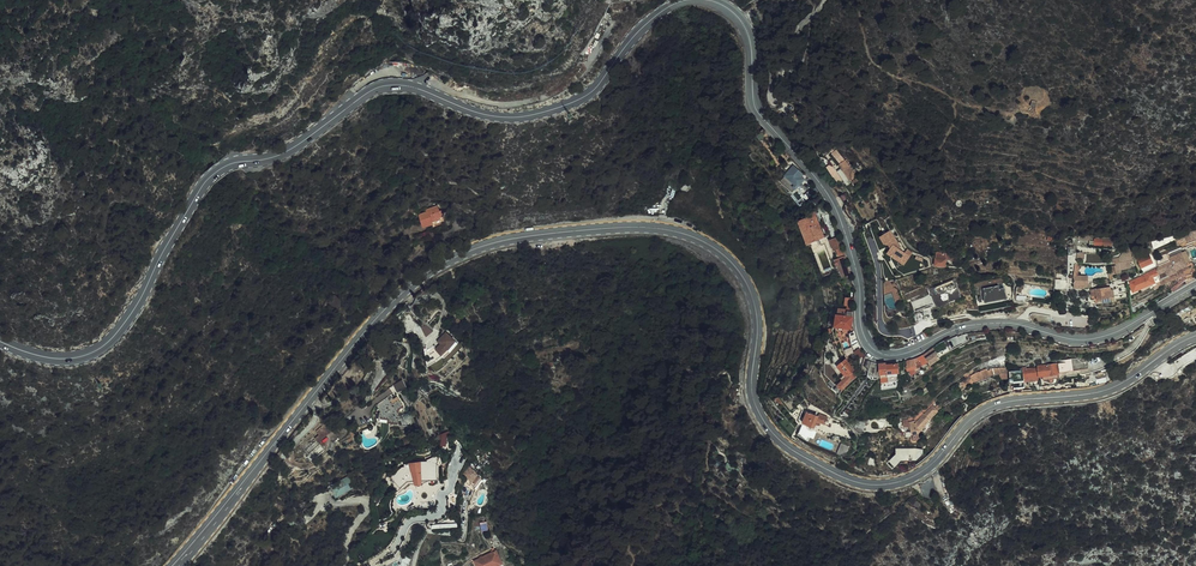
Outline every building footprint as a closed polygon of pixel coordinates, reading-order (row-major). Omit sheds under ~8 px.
[(1027,99),(1028,97),(1031,97),(1032,98),(1032,100),(1033,99),(1035,99),(1036,98),(1038,96),(1039,95),(1039,93),(1039,91),(1039,89),(1039,88),(1038,87),(1038,85),(1037,84),(1035,83),(1034,82),(1032,82),(1031,82),(1029,82),(1028,83),(1026,83),(1025,84),(1024,86),(1023,88),(1022,89),(1022,90),(1022,91),(1022,93),(1023,94),(1023,96),(1025,97),(1026,98),(1027,99)] [(753,127),(748,131),(753,137),(753,136),(758,133),(753,127)] [(837,164),(832,167),(841,179),(842,179),(846,176),(851,173),(851,171),(845,163),(847,162),(845,159),(837,164)] [(791,163),(790,162),(786,167),(784,165),(780,169),(783,171),(788,176),(791,178),(792,178),(799,170),(791,163)] [(788,176),(783,171),(778,176),(785,183),(791,178),(788,176)] [(798,186),(803,182),(798,175),(796,177),(793,179),(792,178),(791,178),(785,183),(788,186),(788,187),(790,185),(794,182),(798,186)] [(419,219),(430,216),(429,214),(434,212),(433,210),(439,209),(437,203),(436,203),(434,198),(421,202),(422,203),(415,206),(419,219)] [(797,223),(798,225),(799,228),(806,239),(809,238),(817,235),(820,234),(819,230),(818,231),(816,224),(811,212),(811,211),(812,211),(811,208),(801,211),(802,213),(794,216),(792,217),(795,224),(797,223)] [(429,214),(430,216),(430,217),(430,218),(441,214),(439,209),(433,210),(434,212),(429,214)] [(798,225),(795,227),(795,228),(800,241),(806,239),(799,228),(798,225)] [(885,227),(875,233),(880,240),(884,241),(885,240),(887,243),(883,249),(895,258),(900,252),(904,255),(908,250),(903,246),(900,249),(899,248),(885,227)] [(837,237),(836,233),(832,234),(829,235),(830,239),(828,240),(828,241),(830,247),(832,246),(835,245),(837,251),(841,250),(839,243),(837,237)] [(1094,245),(1113,246),(1113,239),(1095,237),(1094,245)] [(942,248),(942,249),(941,256),(953,255),(953,247),(945,248),(942,248)] [(932,255),(931,262),(938,262),(941,263),(941,256),(942,249),(936,249),(932,248),(932,255)] [(1163,250),(1151,255),(1152,261),(1153,264),(1155,270),(1155,273),(1156,278),(1157,281),(1179,270),(1176,264),(1171,266),(1170,268),(1166,270),(1164,271),(1163,270),(1161,266),(1159,261),(1167,257),(1167,259),(1171,257),(1172,259),(1179,256),(1176,248),(1165,253),(1163,250)] [(1133,256),(1134,257),(1135,257),(1142,253),(1145,258),(1142,259),(1142,260),(1137,263),(1138,264),(1146,259),(1148,258),(1143,250),(1133,256)] [(845,261),(842,251),(835,254),(831,255),(833,261),(835,260),(836,264),(839,273),(841,273),(848,272),(845,261)] [(904,255),(900,252),(895,258),(900,261),(904,255)] [(1135,257),(1134,257),(1135,260),(1137,263),(1142,260),(1142,259),(1145,258),(1142,253),(1135,257)] [(1180,256),(1179,256),(1172,259),(1171,257),(1167,259),(1167,257),(1159,261),(1161,266),(1163,270),(1164,271),(1166,270),(1170,268),(1171,266),(1176,264),(1182,261),(1180,256)] [(1071,270),(1070,282),(1078,282),(1084,282),(1085,272),(1072,271),(1072,269),(1076,265),(1077,260),(1071,259),(1071,270)] [(1117,267),(1116,265),(1116,264),(1111,265),(1110,261),(1106,262),(1108,270),(1114,268),(1117,267)] [(1155,270),(1153,264),(1152,265),(1149,267),(1144,269),(1136,273),(1136,275),(1130,278),(1126,279),(1125,280),(1129,289),(1131,288),(1146,281),(1150,279),(1149,276),(1148,272),(1155,270)] [(849,278),(848,272),(841,273),(842,276),(841,277),(841,280),(841,281),(844,280),(848,280),(850,279),(849,278)] [(1064,276),(1050,276),(1050,282),(1055,283),(1063,284),(1063,281),(1064,276)] [(1150,287),(1157,282),(1157,281),(1156,278),(1152,280),(1153,281),(1149,284),(1150,287)] [(949,291),(953,290),(951,283),(944,285),(943,283),(945,282),(943,279),(929,284),(931,288),(932,287),(933,290),(930,291),(931,294),(934,294),(935,298),(941,296),(944,295),(949,292),(949,291)] [(989,284),(980,286),(982,297),(1002,293),(1001,285),(996,286),(995,283),(989,284)] [(1087,286),(1087,289),(1088,292),(1092,291),(1093,297),(1099,296),(1099,294),(1108,293),(1107,291),(1107,285),(1107,283),(1093,285),(1087,286)] [(1099,294),(1099,296),(1099,298),(1108,297),(1110,297),(1110,285),(1107,285),(1107,291),(1108,293),(1099,294)] [(994,305),(998,304),(997,297),(995,298),(981,300),(980,296),(977,297),(976,290),(973,290),(974,295),(976,307),(981,307),(986,307),(994,305)] [(338,307),(343,299),(333,293),(328,302),(338,307)] [(848,313),(849,307),(846,307),(846,305),(843,305),(843,306),(842,312),(834,311),(832,321),(837,322),(844,323),(847,324),(847,320),(848,317),(848,313)] [(915,310),(908,313),(911,321),(912,322),(919,318),(915,311),(915,310)] [(423,327),(425,334),(432,332),(429,324),(423,327)] [(953,333),(954,333),(953,332),(951,333),(944,335),(941,336),(943,339),(945,343),(952,339),(950,337),(953,333)] [(440,341),(434,347),(440,352),(447,344),(453,339),(448,334),(447,334),(445,336),(442,339),(440,341)] [(447,344),(440,352),(441,353),(444,350),(450,344),(454,340),(453,339),(447,344)] [(856,356),(862,351),(857,345),(851,350),(856,356)] [(936,353),(934,350),(932,348),(929,349),(927,346),(924,348),(921,350),(920,350),(921,351),(923,355),(925,358),(926,360),(932,356),(936,353)] [(921,351),(920,350),(915,352),(911,354),(907,355),(903,357),(903,358),(903,365),(912,361),(913,363),(920,360),(925,358),(923,355),(921,351)] [(1075,353),(1062,355),(1063,358),(1055,359),(1056,369),(1064,368),(1067,367),(1074,366),(1081,365),(1085,364),(1083,352),(1075,353)] [(844,358),(840,361),(843,364),(844,365),(843,366),(847,371),(850,368),(849,368),(847,365),(849,364),(844,358)] [(996,369),(997,358),(996,358),(996,364),(989,364),(987,365),(983,366),(982,363),(971,367),(967,370),(965,371),(966,373),(968,372),(969,375),(973,373),(974,375),(983,372),(985,371),(985,370),(991,370),(995,369),(996,369)] [(835,382),(839,386),(843,382),(846,378),(851,374),(853,372),(850,368),(847,371),(843,366),(844,365),(843,364),(840,361),(839,359),(835,363),(834,364),(835,366),(839,370),(842,373),(842,374),(837,378),(834,381),(835,382)] [(883,359),(876,360),(876,362),(877,371),(883,370),(884,370),(883,361),(883,360),(883,359)] [(883,361),(884,370),(889,369),(893,368),(895,368),(894,360),(892,360),(887,360),(883,361)] [(1054,369),(1053,360),(1034,363),(1034,365),(1035,372),(1038,372),(1041,372),(1051,371),(1054,370),(1054,369)] [(1035,372),(1034,365),(1022,366),(1008,367),(1008,368),(1006,368),(1007,377),(1009,377),(1010,377),(1020,376),(1020,374),(1028,373),(1035,372)] [(883,370),(877,371),(878,375),(878,379),(886,378),(893,376),(894,376),(894,372),(894,371),(893,368),(889,369),(884,370),(883,370)] [(400,385),(399,385),(395,379),(388,384),(393,391),(395,389),(400,385)] [(385,394),(374,402),(379,409),(376,414),(386,415),(386,419),(395,419),(395,411),(394,411),(395,405),(400,401),(396,395),(389,400),(385,394)] [(908,427),(909,430),(915,428),(930,411),(934,407),(929,402),(912,419),(911,420),(910,417),(903,418),(900,419),(901,422),(901,423),(899,423),(901,427),(906,427),(908,427)] [(814,428),(814,427),(817,419),(822,421),(824,416),(825,413),(816,410),(815,412),(808,409),(804,408),(802,414),(799,420),(805,423),(804,424),(805,424),(812,427),(814,428)] [(325,418),(314,429),(317,432),(313,436),(315,439),(331,425),(325,418)] [(841,442),(838,453),(846,455),(849,445),(841,442)] [(894,445),(893,454),(911,455),(912,444),(897,444),(897,445),(894,445)] [(423,476),(433,476),(434,475),(433,462),(427,459),(410,460),(400,463),(401,464),(400,466),(398,465),(388,474),(397,484),(398,483),(402,479),(404,478),(411,475),(412,478),(413,478),(418,478),(418,477),(423,476)] [(459,471),(464,476),(466,473),(470,467),(469,466),(466,463),(465,462),(459,471)] [(464,476),(461,480),(464,482),(466,480),(467,481),(471,483),(472,481),(476,476),(473,472),(471,468),(470,467),(466,473),(464,476)] [(330,485),(336,497),(356,487),(350,475),(330,485)] [(433,478),(433,476),(423,476),(418,477),(418,478),(413,478),(412,478),(411,475),(404,478),(402,479),(398,483),(397,484),(399,486),(400,488),(406,483),(410,482),(414,482),(418,481),(424,480),(427,479),(433,478)] [(729,475),(726,480),(726,481),(734,484),(734,483),(736,479),(734,478),(730,476),(729,475)] [(413,485),(413,487),(414,497),(428,497),(430,492),(432,485),(430,485),(413,485)] [(481,531),(489,530),(487,521),(480,522),(481,531)] [(470,559),(474,565),(489,565),(496,563),(498,562),(492,548),(476,556),(470,559)]
